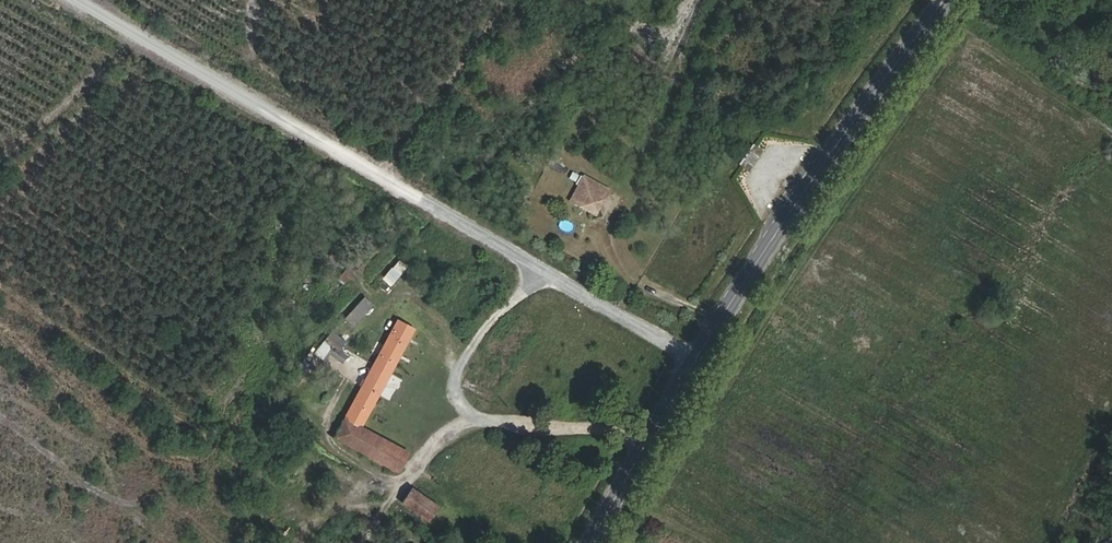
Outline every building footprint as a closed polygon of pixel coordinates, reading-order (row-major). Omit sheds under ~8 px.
[(606,191),(584,179),(572,200),(590,210),(597,208),(606,191)] [(391,291),(409,266),(399,259),(381,284),(391,291)] [(350,270),(339,276),(344,284),(355,277),(350,270)] [(346,318),(355,326),(375,306),(366,297),(346,318)] [(415,329),(397,321),(335,438),(398,473),(410,453),(364,426),(415,329)] [(439,507),(412,487),(400,503),(428,523),(439,507)]
